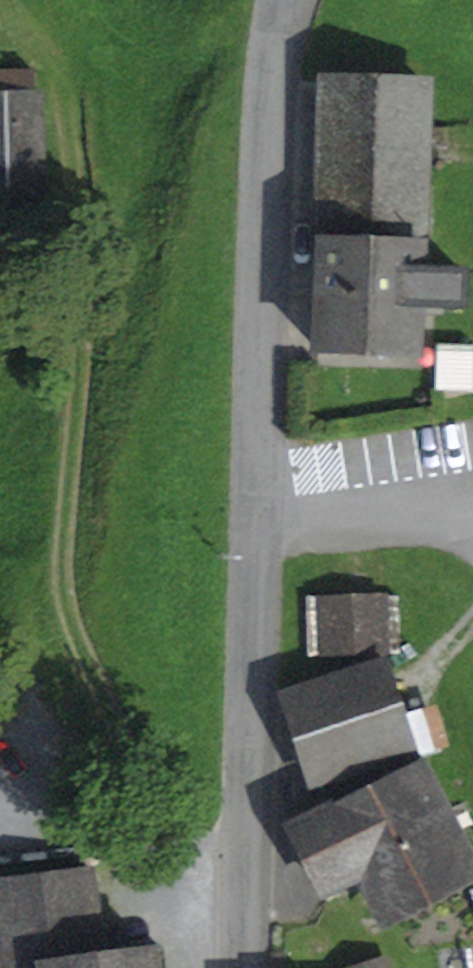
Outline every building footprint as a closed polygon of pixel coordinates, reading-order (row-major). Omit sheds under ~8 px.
[(35,93),(35,70),(0,71),(0,180),(38,179),(35,93)] [(426,84),(326,81),(320,243),(421,246),(426,84)] [(417,352),(418,304),(464,305),(465,273),(420,272),(421,246),(320,243),(317,349),(417,352)] [(322,599),(324,654),(387,651),(385,596),(322,599)] [(315,783),(381,759),(387,779),(421,762),(417,750),(408,722),(387,661),(287,694),(315,783)] [(408,722),(417,750),(445,740),(436,713),(408,722)] [(387,915),(472,871),(472,863),(421,762),(387,779),(292,828),(324,890),(364,870),(387,915)] [(89,871),(0,882),(0,965),(0,967),(34,967),(41,967),(162,967),(160,950),(100,958),(89,871)]
